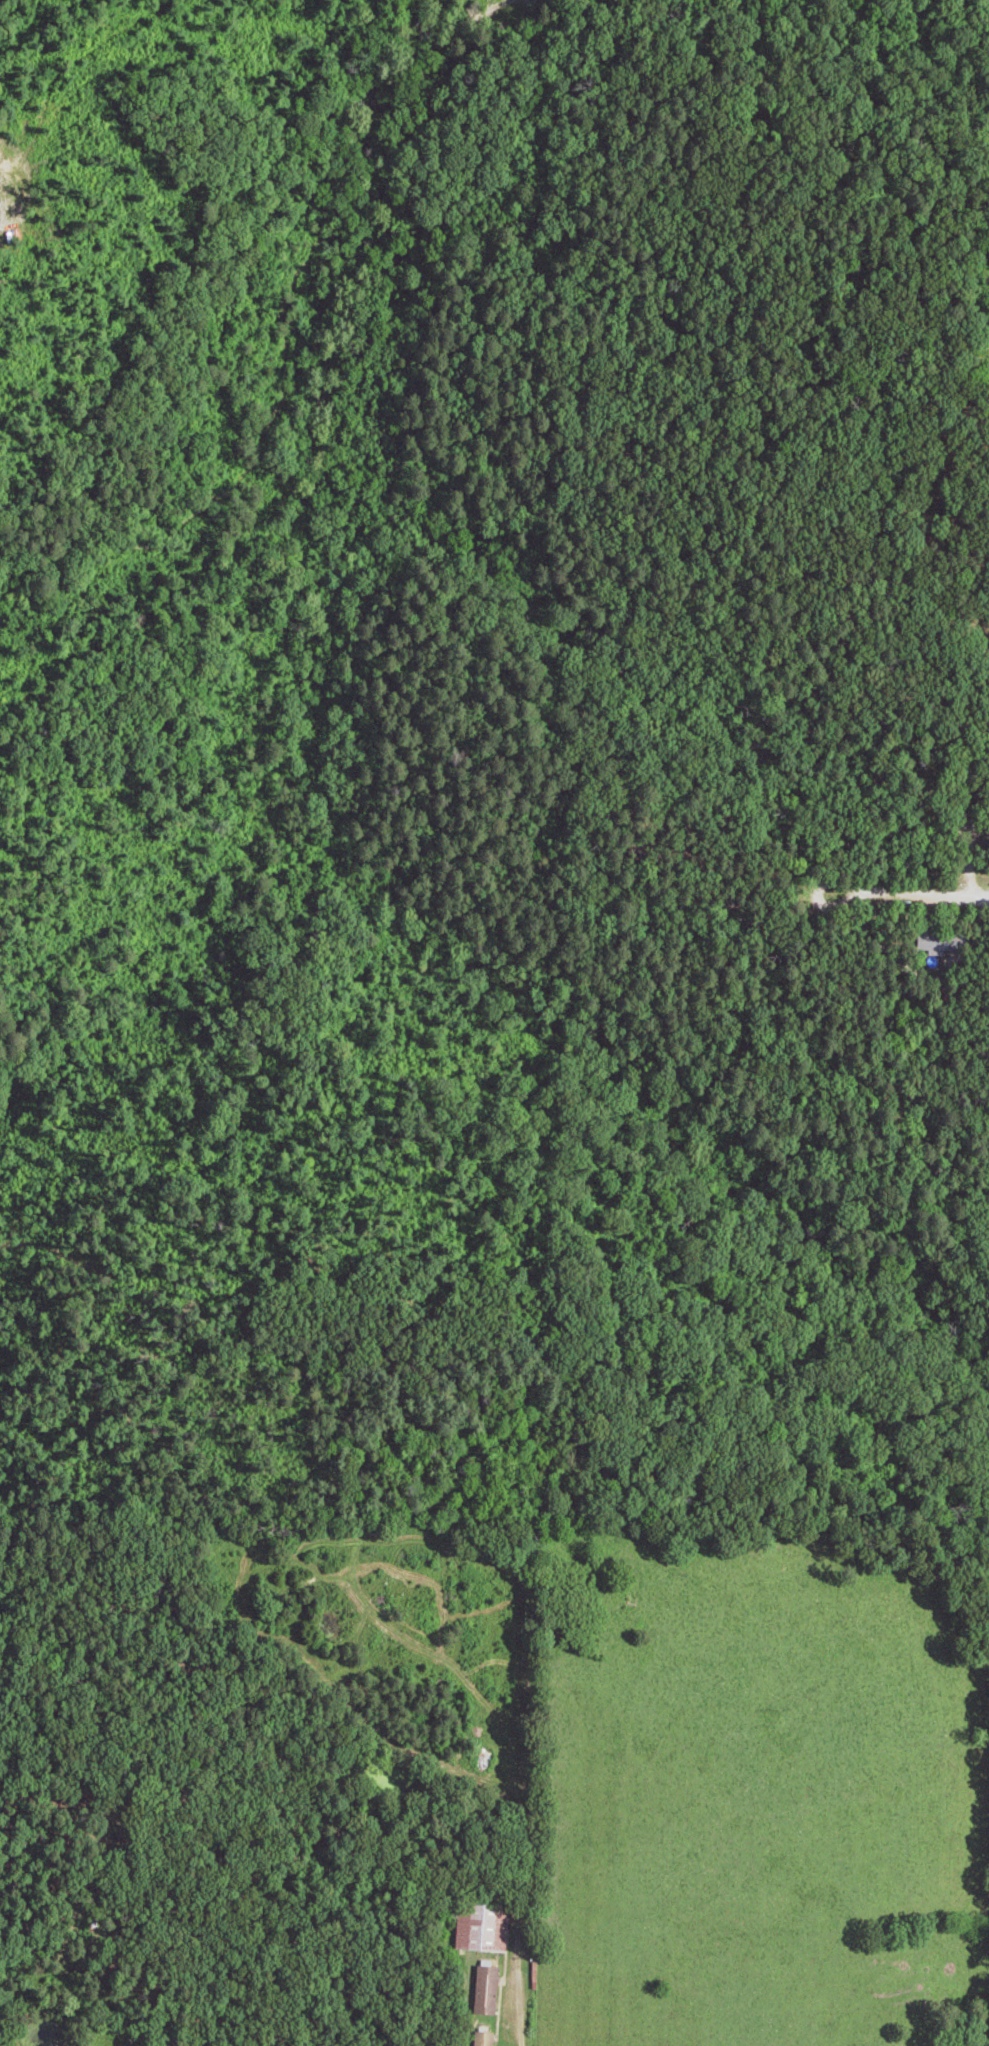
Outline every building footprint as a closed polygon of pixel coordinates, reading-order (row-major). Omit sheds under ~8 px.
[(503,1985),(502,1966),(480,1967),(481,1986),(503,1985)] [(477,1993),(478,2013),(499,2012),(499,1992),(477,1993)]
